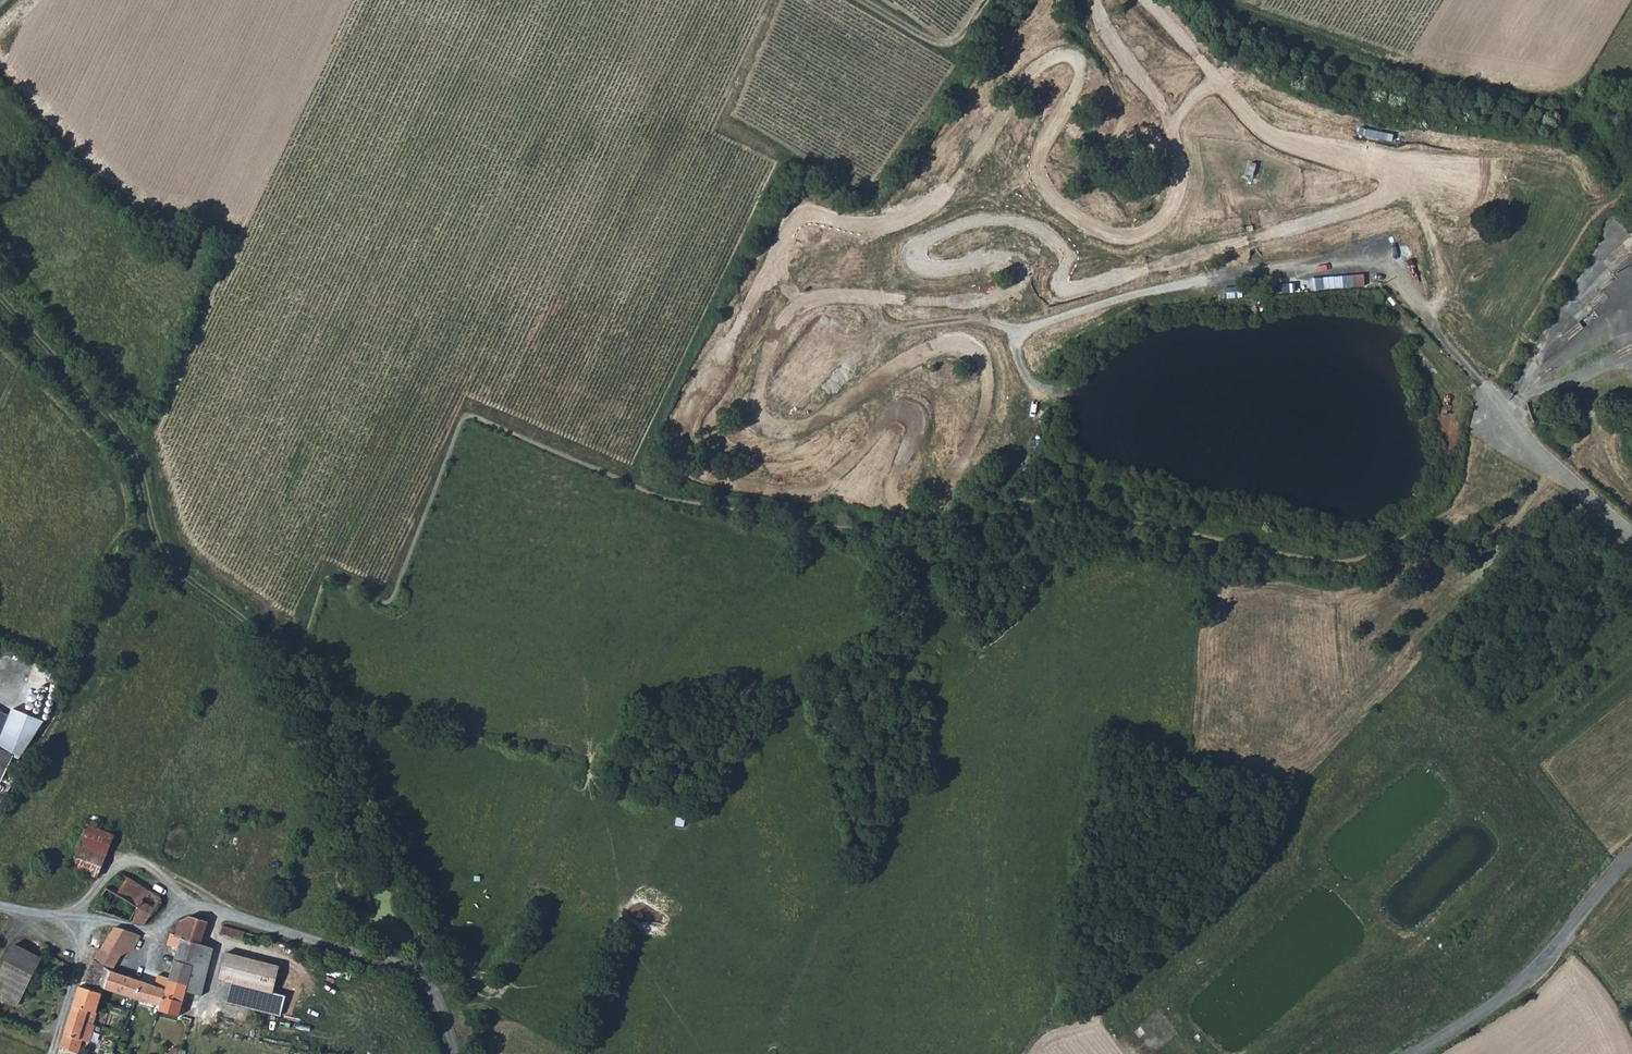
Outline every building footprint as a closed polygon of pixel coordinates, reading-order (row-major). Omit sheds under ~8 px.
[(1615,273),(1631,274),(1631,251),(1616,250),(1615,273)] [(1310,278),(1312,291),(1366,285),(1365,273),(1310,278)] [(1243,287),(1225,288),(1226,298),(1244,297),(1243,287)] [(0,685),(26,693),(30,679),(5,671),(0,685)] [(13,755),(24,760),(47,721),(15,708),(12,715),(0,744),(0,749),(13,755)] [(12,715),(0,711),(0,744),(12,715)] [(1,780),(13,755),(0,749),(0,780),(1,780)] [(80,846),(105,856),(113,835),(87,824),(79,845),(80,846)] [(96,878),(105,856),(80,846),(71,867),(96,878)] [(129,877),(121,872),(109,888),(107,888),(93,909),(130,922),(131,920),(138,907),(117,893),(129,877)] [(149,890),(129,877),(117,893),(138,907),(149,890)] [(162,899),(149,890),(138,907),(152,914),(162,899)] [(138,907),(131,920),(146,925),(152,914),(138,907)] [(135,999),(161,1005),(164,997),(166,997),(168,992),(185,997),(186,992),(202,996),(214,948),(201,944),(208,921),(190,916),(180,921),(176,934),(171,933),(168,944),(179,947),(170,978),(159,975),(156,985),(142,981),(135,999)] [(245,932),(223,925),(220,934),(231,937),(232,935),(243,938),(245,932)] [(83,980),(135,999),(142,981),(112,972),(122,955),(134,933),(115,927),(94,960),(83,980)] [(142,935),(134,933),(122,955),(135,948),(142,935)] [(42,958),(15,945),(0,974),(0,979),(6,982),(11,972),(30,982),(42,958)] [(272,994),(279,966),(227,952),(220,978),(233,981),(227,1002),(264,1011),(267,993),(272,994)] [(0,994),(0,998),(17,1006),(30,982),(11,972),(6,982),(0,994)] [(88,1010),(85,1020),(85,1021),(94,1024),(100,1001),(102,993),(80,985),(76,992),(73,1005),(88,1010)] [(179,1017),(185,997),(168,992),(166,997),(164,997),(161,1005),(159,1011),(179,1017)] [(280,1015),(285,996),(272,994),(267,993),(264,1011),(280,1015)] [(73,1005),(69,1015),(85,1020),(88,1010),(73,1005)] [(96,1025),(94,1024),(85,1021),(85,1020),(69,1015),(64,1034),(60,1046),(79,1052),(83,1039),(90,1041),(96,1025)] [(164,1045),(163,1052),(169,1053),(182,1053),(183,1050),(164,1045)]
